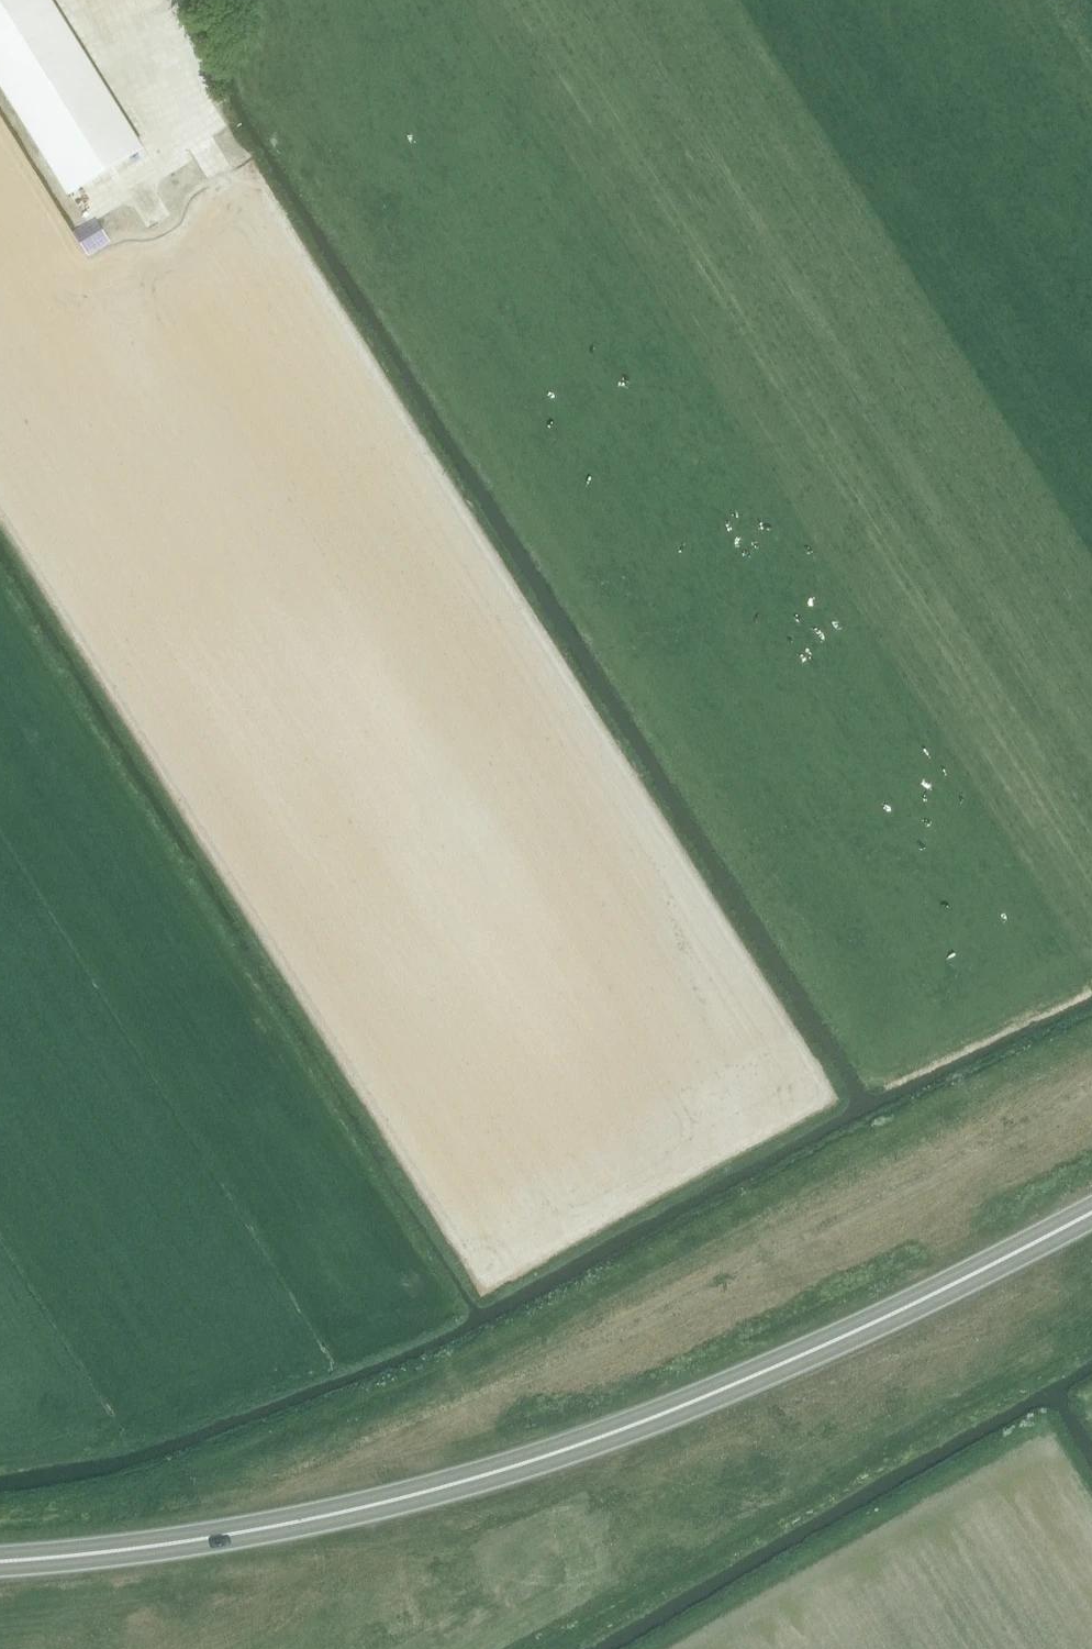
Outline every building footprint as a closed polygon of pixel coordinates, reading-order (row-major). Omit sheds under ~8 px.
[(69,196),(143,150),(51,0),(0,0),(0,84),(69,196)] [(177,58),(193,48),(164,2),(92,46),(132,113),(133,112),(151,142),(217,101),(201,73),(153,101),(143,84),(179,62),(177,58)]
